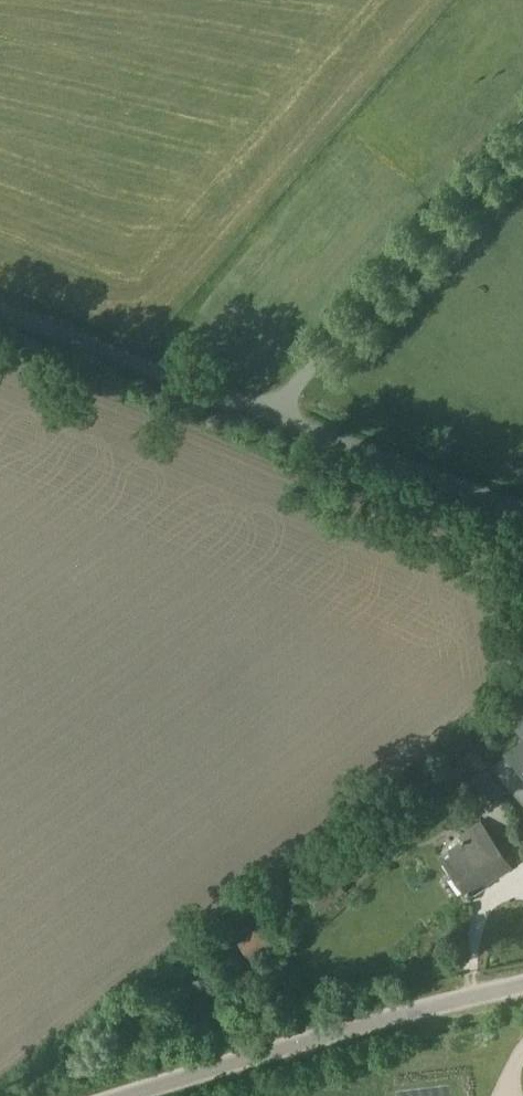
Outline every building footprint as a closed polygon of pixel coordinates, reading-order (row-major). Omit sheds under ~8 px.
[(505,751),(522,773),(522,737),(505,751)] [(504,790),(475,748),(467,753),(478,770),(460,783),(477,809),(504,790)] [(461,835),(464,838),(440,855),(469,895),(510,866),(479,822),(461,835)]
